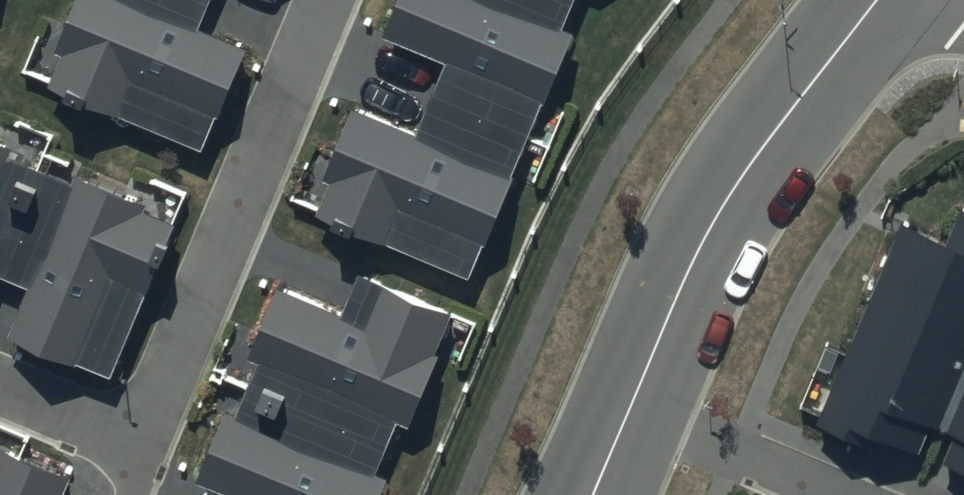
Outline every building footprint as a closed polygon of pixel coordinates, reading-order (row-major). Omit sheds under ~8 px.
[(41,77),(202,145),(245,45),(197,25),(207,0),(74,0),(41,77)] [(387,29),(454,57),(420,139),(351,111),(311,208),(467,273),(580,0),(398,0),(387,29)] [(2,267),(39,282),(17,334),(112,373),(176,219),(0,146),(0,273),(2,267)] [(962,207),(946,246),(902,228),(818,427),(868,448),(872,438),(919,457),(928,436),(951,446),(940,471),(963,480),(963,207),(962,207)] [(362,278),(345,319),(280,291),(252,357),(270,364),(246,422),(229,414),(202,477),(246,494),(370,494),(447,314),(362,278)] [(58,473),(0,449),(0,494),(49,494),(58,473)]
